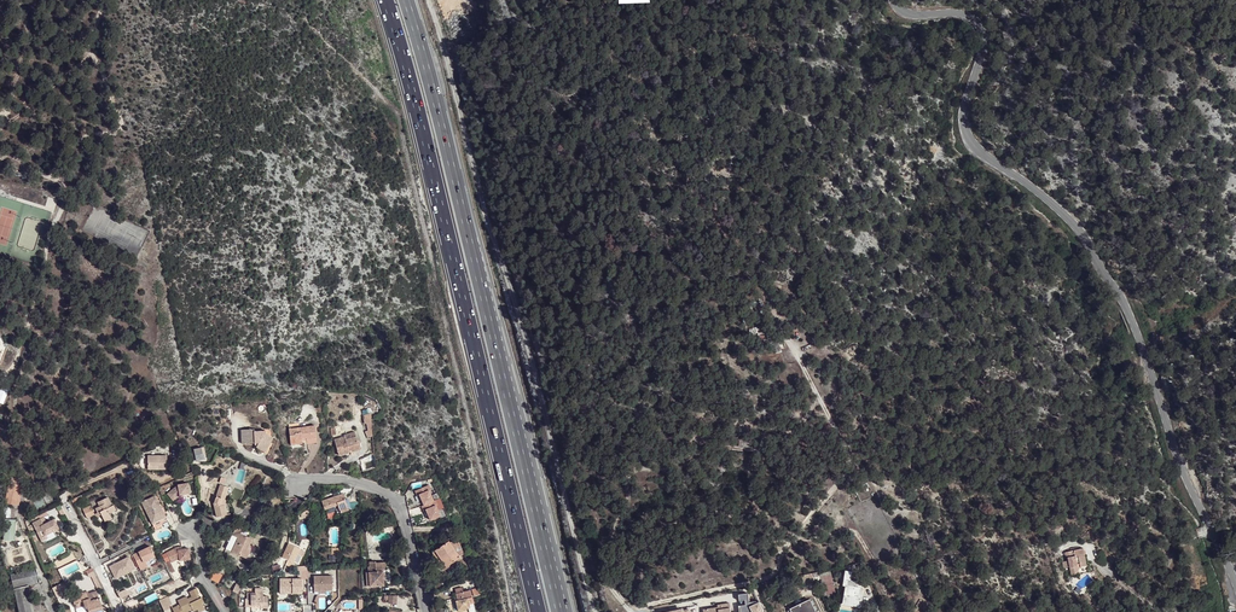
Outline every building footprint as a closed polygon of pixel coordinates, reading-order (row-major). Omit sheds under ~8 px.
[(302,440),(303,444),(306,443),(307,447),(317,446),(315,426),(289,429),(290,442),(302,440)] [(256,447),(269,454),(274,444),(271,442),(273,438),(266,435),(265,431),(254,433),(254,431),(241,430),(242,444),(255,443),(258,445),(256,447)] [(349,451),(359,449),(356,437),(346,440),(345,436),(334,440),(339,456),(349,453),(349,451)] [(167,455),(147,455),(147,466),(157,466),(157,469),(167,469),(167,455)] [(9,482),(5,502),(16,504),(20,484),(9,482)] [(177,484),(167,493),(173,501),(180,494),(190,492),(187,482),(177,484)] [(228,502),(226,502),(224,506),(224,503),(225,500),(229,488),(220,485),(213,504),(217,517),(230,514),(228,502)] [(446,516),(441,498),(434,500),(429,486),(413,491),(415,496),(420,495),(428,521),(446,516)] [(343,494),(322,501),(325,510),(338,505),(340,511),(341,515),(352,511),(349,505),(347,506),(343,494)] [(80,496),(71,500),(73,504),(78,501),(78,499),(80,498),(80,496)] [(165,517),(155,496),(141,503),(152,524),(165,517)] [(97,513),(98,516),(101,514),(103,519),(110,516),(109,513),(116,510),(113,505),(112,505),(107,497),(97,502),(99,506),(95,508),(97,513)] [(86,518),(94,514),(90,505),(86,507),(85,505),(81,507),(82,509),(86,518)] [(338,505),(325,510),(327,515),(340,511),(338,505)] [(5,519),(4,540),(15,540),(16,520),(5,519)] [(41,519),(33,523),(42,541),(45,540),(43,536),(59,529),(54,520),(47,523),(44,525),(41,519)] [(153,525),(154,528),(167,522),(165,519),(153,525)] [(244,558),(250,546),(253,539),(240,533),(242,528),(235,531),(227,550),(244,558)] [(442,556),(449,565),(460,557),(449,541),(435,551),(440,558),(442,556)] [(300,549),(289,544),(283,558),(288,560),(286,565),(292,567),(300,549)] [(253,547),(250,546),(244,558),(247,559),(253,547)] [(149,547),(140,551),(132,554),(139,569),(147,566),(144,561),(154,556),(149,547)] [(180,561),(191,559),(189,549),(183,549),(182,547),(178,547),(167,553),(171,560),(176,558),(180,557),(180,559),(180,561)] [(443,569),(449,565),(442,556),(440,558),(435,551),(432,553),(443,569)] [(1078,564),(1080,564),(1087,563),(1085,556),(1076,557),(1076,556),(1074,556),(1073,551),(1066,552),(1067,558),(1068,558),(1072,575),(1079,573),(1078,564)] [(128,556),(109,566),(115,579),(134,569),(128,556)] [(376,563),(375,561),(368,562),(368,566),(367,566),(367,573),(368,573),(369,586),(383,585),(383,574),(382,566),(384,566),(385,566),(385,563),(376,563)] [(19,611),(32,611),(25,583),(38,581),(35,568),(10,574),(19,611)] [(179,570),(170,574),(174,583),(183,578),(179,570)] [(214,571),(210,579),(218,583),(222,575),(214,571)] [(101,588),(94,574),(91,576),(98,590),(101,588)] [(321,590),(328,590),(333,590),(333,576),(315,576),(315,591),(320,591),(321,590)] [(293,589),(293,594),(302,593),(302,579),(280,579),(280,590),(285,589),(285,591),(290,591),(290,590),(293,589)] [(28,586),(39,583),(38,581),(25,583),(32,611),(34,611),(28,586)] [(52,588),(55,596),(63,592),(59,584),(58,585),(52,588)] [(233,590),(238,593),(242,587),(237,584),(233,590)] [(844,604),(860,607),(863,589),(847,586),(844,604)] [(456,601),(457,607),(465,605),(474,603),(470,590),(463,592),(462,587),(455,589),(457,598),(458,600),(456,601)] [(174,611),(186,611),(191,610),(193,610),(193,611),(198,610),(199,611),(200,611),(205,610),(202,604),(204,603),(202,598),(200,599),(198,594),(200,593),(197,588),(190,591),(192,596),(193,598),(189,600),(188,598),(187,597),(179,601),(180,604),(179,605),(177,602),(171,605),(174,611)] [(479,588),(473,590),(476,596),(481,594),(479,588)] [(74,603),(83,600),(85,608),(87,607),(89,611),(90,611),(102,607),(96,590),(88,593),(88,594),(84,595),(82,590),(71,594),(74,603)] [(263,595),(263,590),(256,591),(256,595),(251,595),(251,593),(247,593),(248,598),(246,598),(246,607),(252,606),(252,605),(257,605),(257,602),(261,602),(261,604),(262,607),(269,606),(268,595),(263,595)] [(385,603),(397,604),(397,596),(386,595),(385,603)] [(158,600),(163,611),(169,608),(168,606),(170,605),(166,596),(158,600)] [(751,605),(750,596),(737,598),(739,609),(736,609),(736,611),(765,611),(760,602),(751,605)] [(818,610),(816,611),(810,600),(792,609),(793,611),(819,611),(818,610)] [(730,603),(718,605),(718,607),(704,609),(704,611),(731,611),(730,603)]
